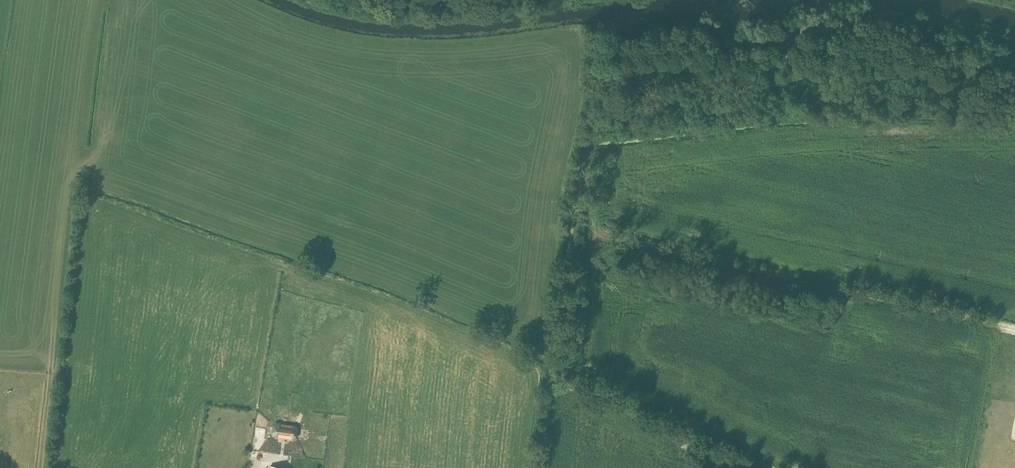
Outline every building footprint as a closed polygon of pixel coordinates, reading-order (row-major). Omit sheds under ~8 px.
[(276,436),(294,439),(298,437),(299,428),(295,425),(278,423),(274,425),(273,433),(276,436)] [(262,439),(264,427),(253,426),(252,429),(244,428),(243,440),(251,441),(251,438),(262,439)] [(237,443),(230,445),(233,455),(240,453),(237,443)]
